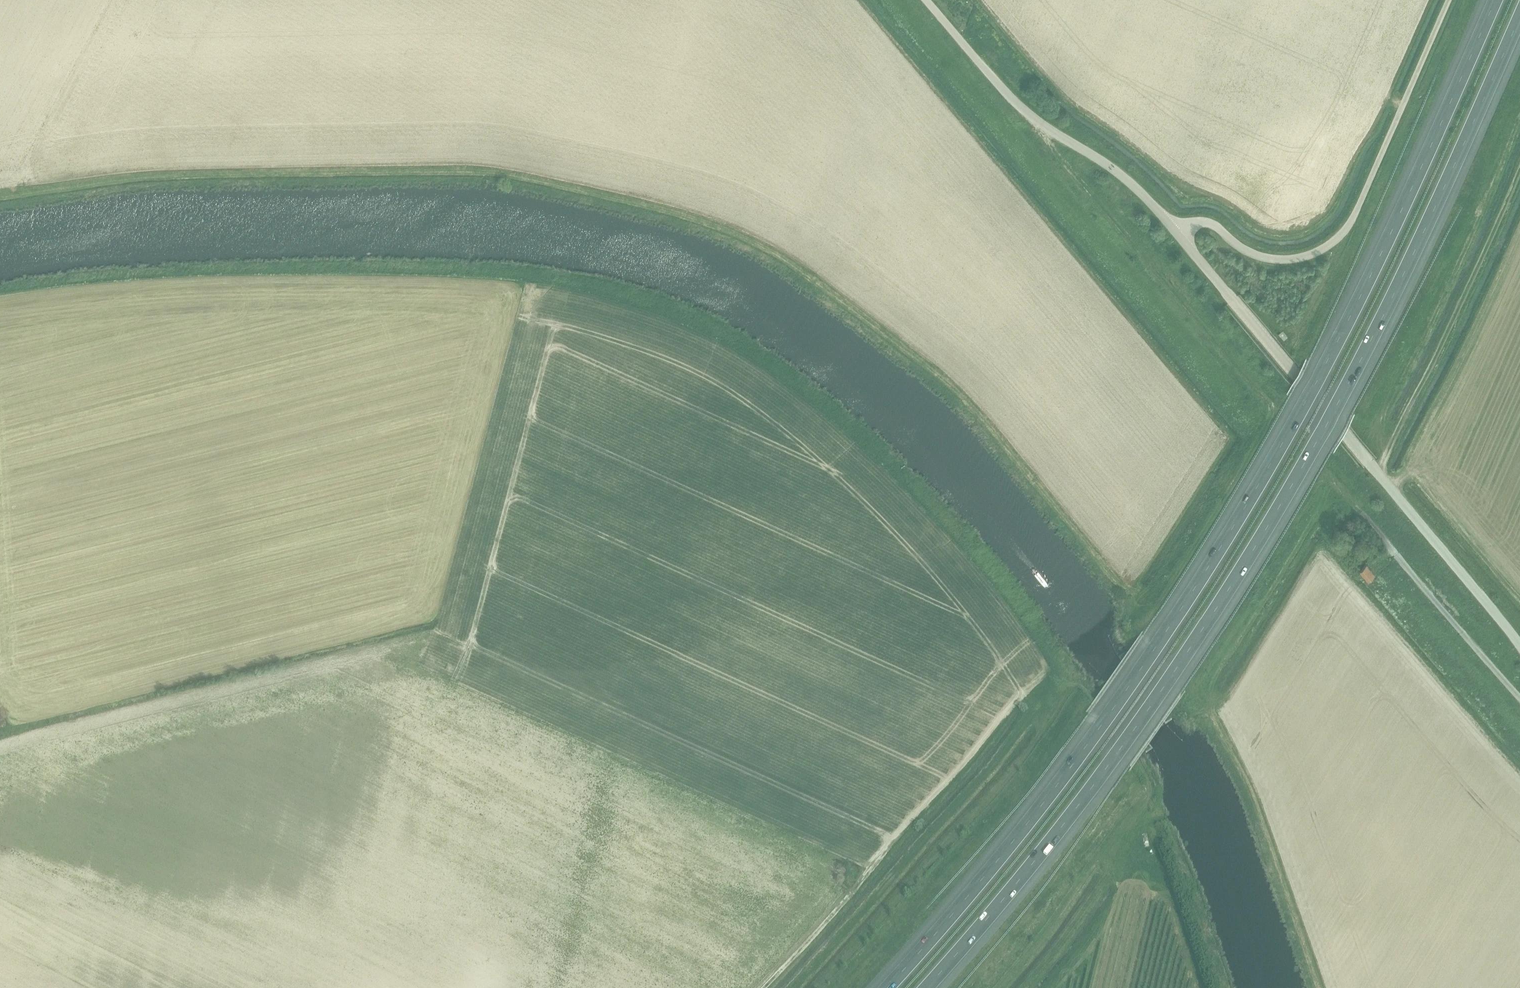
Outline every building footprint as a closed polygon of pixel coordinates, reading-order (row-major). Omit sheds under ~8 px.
[(1369,580),(1375,575),(1367,564),(1361,569),(1369,580)]
